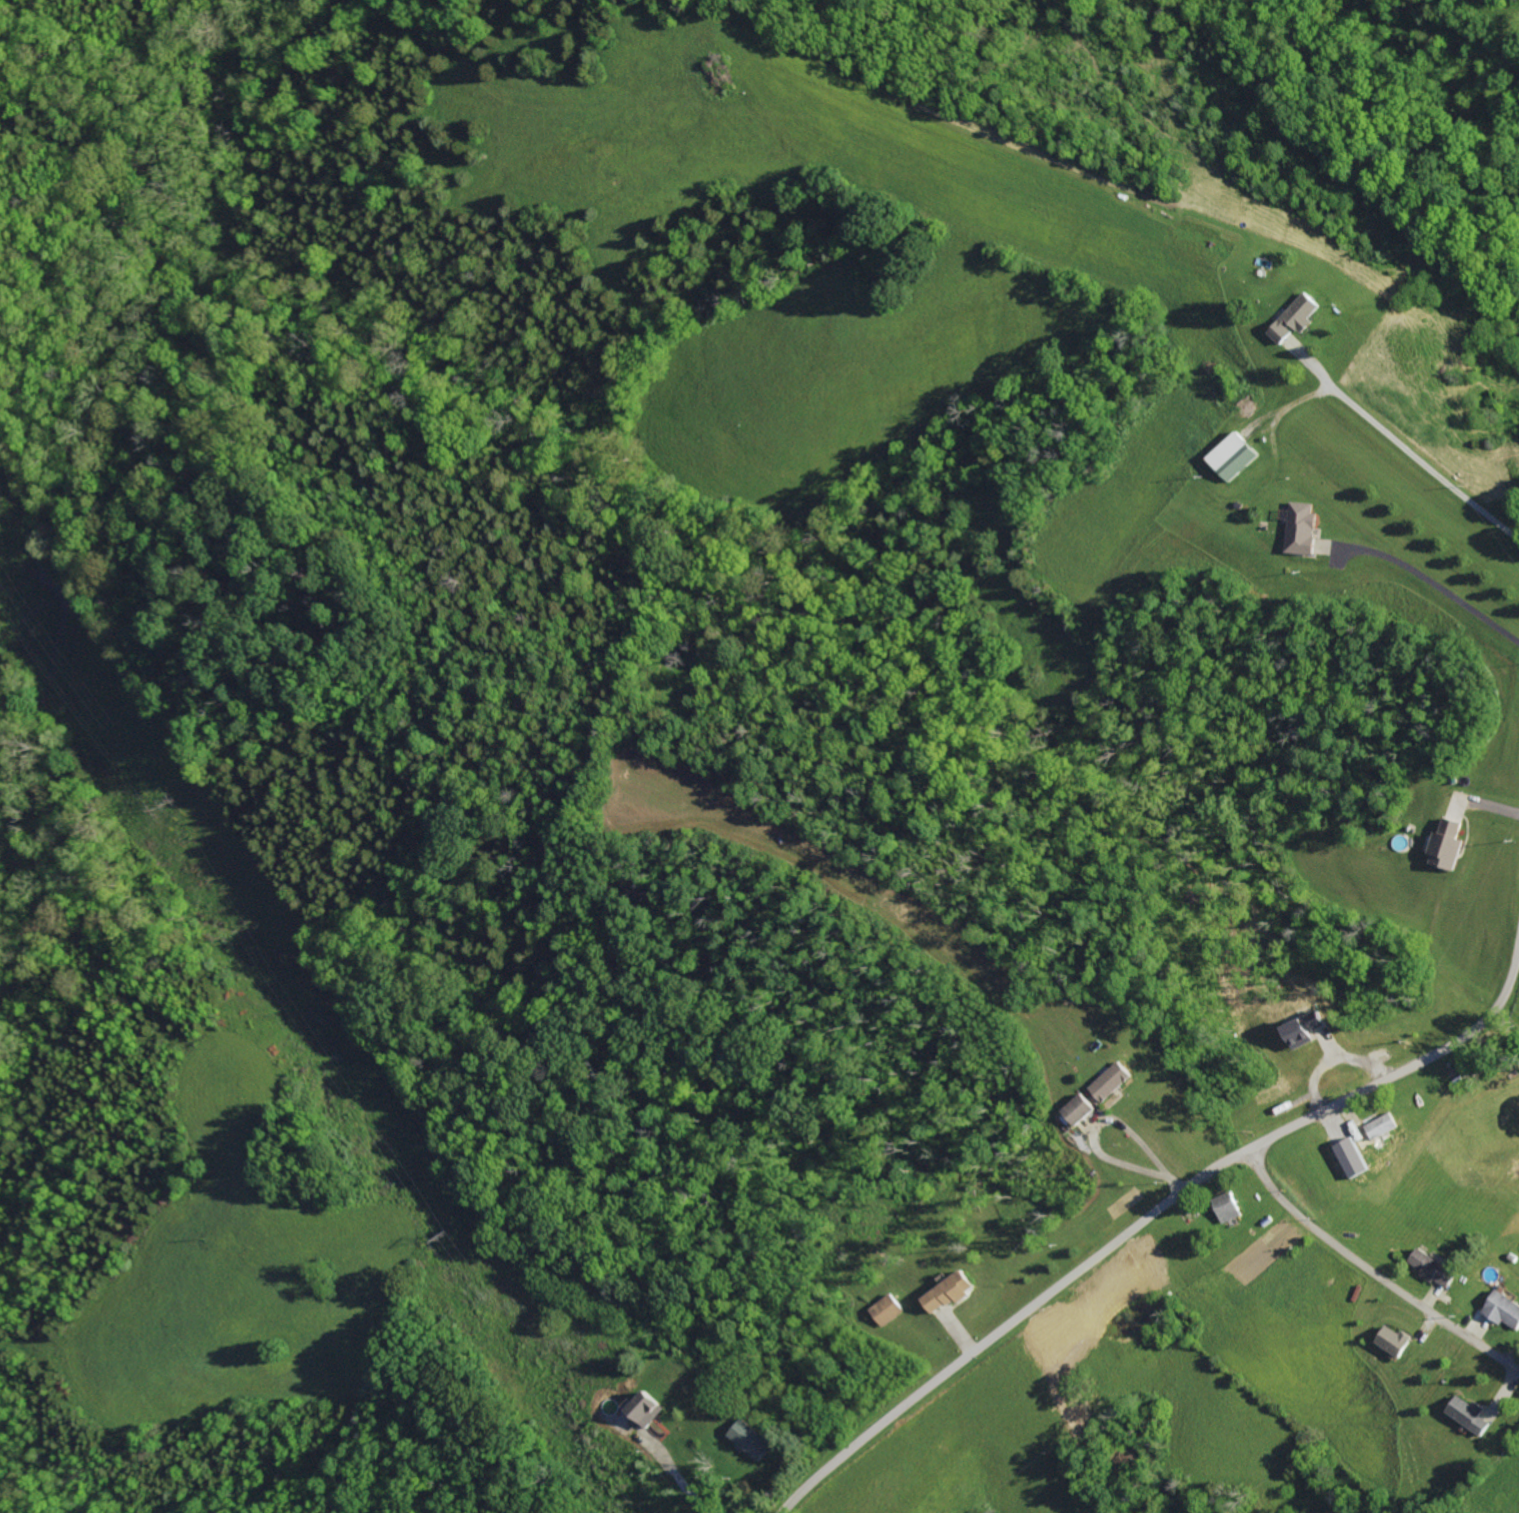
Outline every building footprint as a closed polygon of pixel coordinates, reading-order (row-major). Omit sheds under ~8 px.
[(1270,332),(1283,345),(1298,330),(1303,335),(1316,322),(1312,318),(1325,306),(1311,291),(1270,332)] [(1260,454),(1236,430),(1207,458),(1231,482),(1260,454)] [(1313,503),(1290,502),(1287,553),(1315,554),(1318,513),(1313,512),(1313,503)] [(1456,871),(1465,840),(1459,839),(1463,823),(1446,818),(1442,833),(1437,832),(1431,854),(1435,855),(1433,864),(1456,871)] [(1330,1024),(1325,1012),(1288,1028),(1297,1048),(1317,1040),(1313,1031),(1330,1024)] [(1135,1076),(1121,1061),(1091,1089),(1105,1104),(1135,1076)] [(1063,1111),(1078,1127),(1098,1109),(1083,1093),(1063,1111)] [(1400,1128),(1394,1113),(1352,1130),(1360,1148),(1375,1142),(1378,1150),(1387,1146),(1382,1135),(1400,1128)] [(1225,1223),(1245,1217),(1238,1194),(1218,1200),(1225,1223)] [(1452,1288),(1462,1273),(1424,1246),(1413,1263),(1438,1281),(1440,1279),(1452,1288)] [(925,1298),(938,1315),(971,1290),(979,1285),(966,1268),(925,1298)] [(1506,1324),(1508,1320),(1518,1328),(1518,1299),(1502,1288),(1487,1311),(1506,1324)] [(906,1310),(894,1292),(871,1307),(883,1326),(906,1310)] [(1403,1356),(1416,1336),(1404,1329),(1402,1333),(1389,1324),(1378,1341),(1403,1356)] [(628,1409),(647,1428),(667,1407),(648,1388),(628,1409)] [(1450,1412),(1486,1436),(1495,1422),(1483,1415),(1489,1407),(1479,1400),(1476,1404),(1461,1394),(1450,1412)] [(731,1434),(760,1461),(776,1444),(746,1418),(731,1434)]
